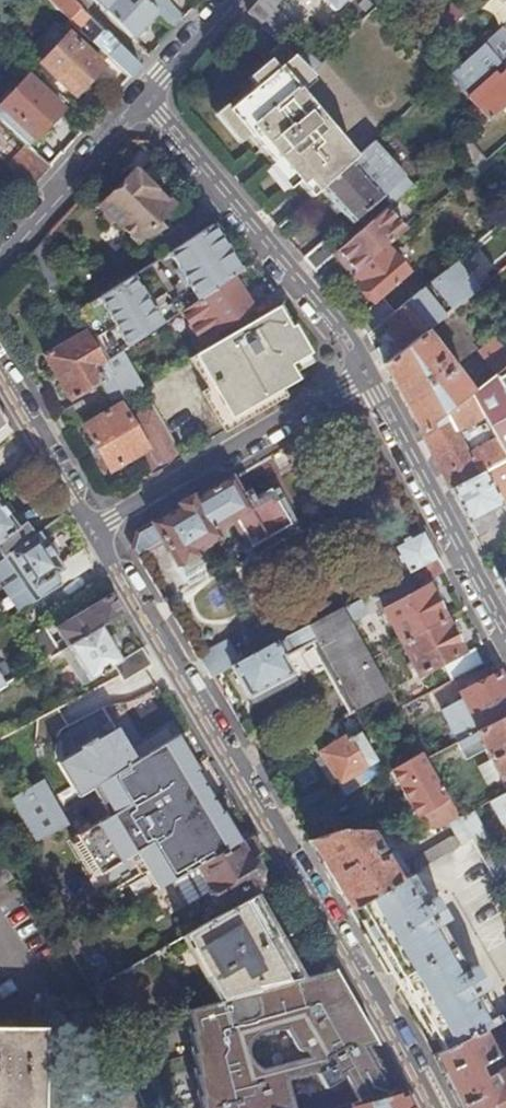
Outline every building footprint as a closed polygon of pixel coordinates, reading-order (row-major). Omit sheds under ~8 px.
[(68,23),(81,10),(72,0),(43,0),(68,23)] [(135,42),(158,16),(144,2),(142,0),(92,0),(135,42)] [(249,12),(271,34),(285,19),(274,8),(281,0),(259,0),(249,12)] [(336,13),(349,0),(323,0),(336,13)] [(488,4),(505,23),(505,6),(501,0),(492,0),(488,4)] [(444,26),(461,18),(454,2),(437,10),(444,26)] [(41,65),(50,74),(43,80),(52,89),(62,98),(68,92),(76,98),(103,69),(101,68),(109,60),(95,47),(88,55),(55,25),(30,51),(43,62),(41,65)] [(448,76),(473,104),(489,122),(505,106),(505,70),(505,71),(502,67),(505,64),(505,33),(502,29),(474,53),(448,76)] [(90,43),(95,47),(109,60),(130,80),(140,68),(103,31),(90,43)] [(270,166),(277,162),(310,201),(320,192),(355,160),(323,122),(301,96),(318,81),(313,76),(281,44),(266,56),(278,68),(225,113),(270,166)] [(34,72),(27,79),(46,96),(52,89),(43,80),(34,72)] [(27,79),(0,108),(0,124),(26,147),(28,149),(62,112),(46,96),(27,79)] [(473,104),(462,114),(477,132),(489,122),(473,104)] [(468,139),(458,148),(476,170),(486,161),(468,139)] [(355,160),(320,192),(352,226),(383,198),(404,178),(373,144),(355,160)] [(26,147),(7,168),(31,190),(50,169),(28,149),(26,147)] [(158,221),(172,208),(135,173),(101,208),(137,242),(145,234),(150,239),(166,230),(158,221)] [(412,186),(404,178),(383,198),(390,206),(412,186)] [(174,224),(187,238),(211,218),(198,203),(174,224)] [(371,224),(370,224),(338,251),(336,251),(355,274),(386,248),(405,231),(387,209),(371,224)] [(168,255),(198,302),(232,279),(240,274),(212,227),(168,255)] [(338,251),(328,239),(304,259),(313,271),(336,251),(338,251)] [(359,286),(375,306),(356,322),(367,336),(384,321),(393,313),(380,297),(407,274),(386,248),(355,274),(362,283),(359,286)] [(445,270),(393,313),(384,321),(391,330),(387,334),(391,339),(375,350),(383,366),(430,328),(462,303),(455,293),(459,289),(445,270)] [(98,300),(127,349),(160,327),(131,279),(98,300)] [(232,279),(198,302),(181,314),(189,326),(200,343),(218,332),(252,309),(232,279)] [(294,330),(289,333),(275,309),(196,356),(232,417),(296,380),(288,365),(309,354),(294,330)] [(430,328),(383,366),(399,395),(419,433),(470,393),(440,355),(434,346),(440,341),(430,328)] [(101,382),(105,389),(55,418),(63,432),(128,395),(109,361),(106,363),(87,331),(45,357),(70,400),(101,382)] [(478,354),(494,375),(505,365),(505,352),(496,339),(478,354)] [(109,361),(128,395),(141,388),(142,387),(139,381),(122,352),(109,361)] [(470,393),(505,460),(505,365),(494,375),(470,393)] [(419,433),(450,491),(505,461),(505,460),(470,393),(419,433)] [(110,472),(139,456),(151,476),(181,458),(152,406),(129,420),(121,405),(84,427),(110,472)] [(10,427),(0,410),(0,436),(10,427)] [(450,491),(475,536),(496,524),(491,513),(502,507),(500,504),(505,501),(505,461),(450,491)] [(138,533),(134,550),(138,557),(164,542),(177,563),(219,538),(215,531),(235,519),(252,549),(270,539),(293,526),(271,489),(246,504),(232,479),(138,533)] [(31,539),(22,527),(19,530),(0,504),(0,562),(31,539)] [(27,524),(22,527),(31,539),(36,536),(27,524)] [(422,531),(392,547),(407,575),(410,573),(437,559),(422,531)] [(1,579),(4,584),(1,586),(19,614),(39,601),(65,585),(92,565),(83,550),(60,565),(39,534),(36,536),(31,539),(0,562),(0,580),(1,579)] [(444,571),(437,559),(410,573),(417,586),(444,571)] [(497,578),(505,595),(505,574),(497,578)] [(426,586),(383,610),(401,643),(444,620),(426,586)] [(110,595),(57,628),(68,647),(101,627),(121,614),(110,595)] [(343,610),(342,608),(239,663),(231,667),(249,700),(293,675),(285,659),(318,641),(321,646),(312,651),(347,715),(389,693),(370,659),(343,610)] [(418,676),(461,653),(444,620),(401,643),(418,676)] [(44,627),(30,636),(45,661),(59,652),(44,627)] [(83,686),(114,667),(119,677),(120,676),(123,682),(151,666),(141,649),(121,661),(101,627),(68,647),(72,652),(65,656),(83,686)] [(198,657),(211,679),(213,678),(212,677),(231,667),(239,663),(228,642),(198,657)] [(441,711),(458,742),(475,733),(505,717),(505,688),(499,674),(460,694),(463,700),(441,711)] [(484,750),(489,760),(498,777),(505,792),(505,717),(475,733),(458,742),(455,744),(464,760),(484,750)] [(4,750),(13,764),(14,764),(31,788),(39,782),(33,772),(43,766),(14,733),(0,740),(0,744),(4,750)] [(347,734),(318,752),(345,796),(375,778),(368,767),(377,761),(359,733),(350,739),(347,734)] [(0,752),(0,773),(13,764),(4,750),(0,752)] [(390,769),(417,817),(424,830),(437,829),(459,818),(449,799),(426,759),(422,751),(390,769)] [(31,788),(11,800),(35,843),(68,826),(42,780),(39,782),(31,788)] [(202,850),(165,782),(112,812),(150,879),(202,850)] [(504,794),(503,794),(490,801),(503,827),(505,826),(505,793),(504,794)] [(471,839),(495,882),(505,877),(505,874),(471,812),(459,818),(471,839)] [(459,818),(449,823),(461,845),(471,839),(459,818)] [(342,831),(309,841),(349,909),(359,903),(408,875),(396,851),(390,851),(381,857),(381,855),(374,859),(371,854),(378,851),(370,832),(342,831)] [(262,852),(252,835),(172,883),(181,898),(187,895),(192,904),(212,892),(219,904),(261,880),(249,860),(262,852)] [(447,839),(409,861),(415,871),(460,846),(455,837),(447,839)] [(6,870),(0,873),(0,888),(12,881),(6,870)] [(359,903),(400,974),(444,1050),(481,1030),(492,1024),(499,1021),(495,1014),(492,1016),(478,991),(486,986),(473,964),(465,969),(440,924),(447,919),(435,897),(427,901),(411,874),(408,875),(359,903)] [(187,895),(181,898),(186,907),(192,904),(187,895)] [(252,898),(185,936),(222,999),(298,979),(252,898)] [(76,940),(65,946),(72,958),(82,952),(76,940)] [(186,1009),(197,1054),(194,1055),(198,1076),(196,1076),(199,1098),(197,1098),(200,1107),(288,1107),(277,1090),(341,1073),(350,1071),(356,1067),(347,1052),(358,1046),(359,1048),(371,1040),(330,971),(298,979),(222,999),(186,1009)] [(460,1107),(505,1107),(505,1065),(482,1078),(478,1068),(495,1059),(481,1030),(444,1050),(434,1055),(453,1093),(460,1107)] [(44,1103),(44,1031),(0,1031),(0,1107),(44,1107),(44,1103)] [(350,1071),(341,1073),(360,1104),(369,1101),(389,1096),(359,1048),(358,1046),(347,1052),(356,1067),(350,1071)] [(404,1092),(389,1096),(369,1101),(360,1104),(350,1106),(350,1107),(411,1107),(404,1092)]
